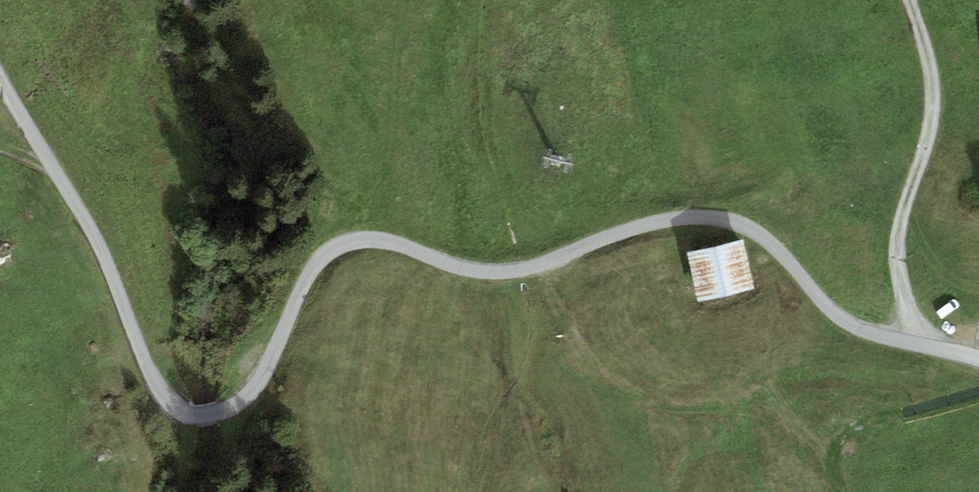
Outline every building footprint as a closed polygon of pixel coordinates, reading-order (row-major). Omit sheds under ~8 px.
[(744,238),(689,251),(701,300),(756,287),(744,238)]
